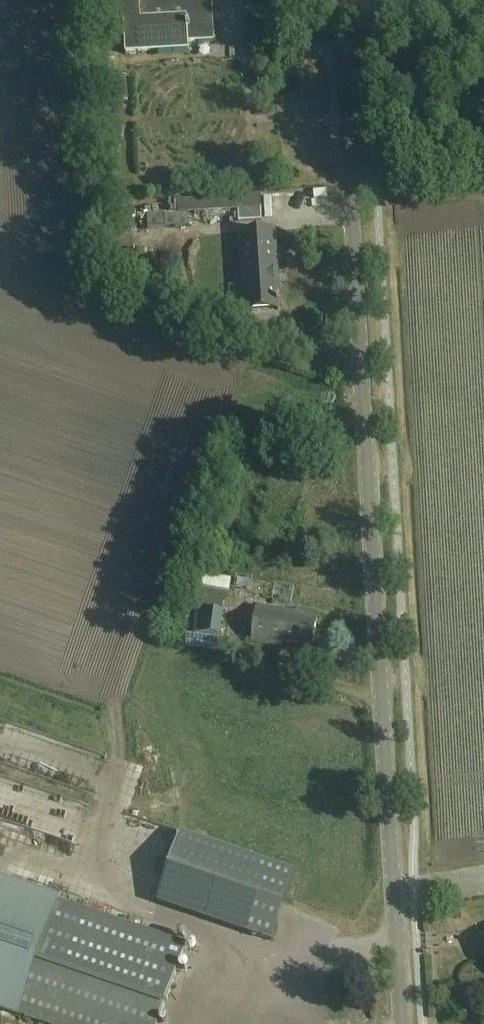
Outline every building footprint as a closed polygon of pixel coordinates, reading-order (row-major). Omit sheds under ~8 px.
[(112,22),(124,21),(126,54),(188,50),(188,42),(214,41),(212,0),(111,0),(112,22)] [(262,209),(261,195),(177,199),(178,213),(262,209)] [(189,227),(188,213),(147,215),(148,230),(189,227)] [(279,310),(273,231),(241,233),(247,312),(279,310)] [(225,599),(198,595),(193,631),(219,635),(225,599)] [(296,613),(256,607),(251,643),(280,648),(281,642),(312,647),(315,622),(316,613),(297,610),(296,613)] [(271,942),(295,872),(180,832),(156,903),(271,942)] [(45,1023),(158,1023),(186,944),(0,880),(0,1009),(45,1023)]
